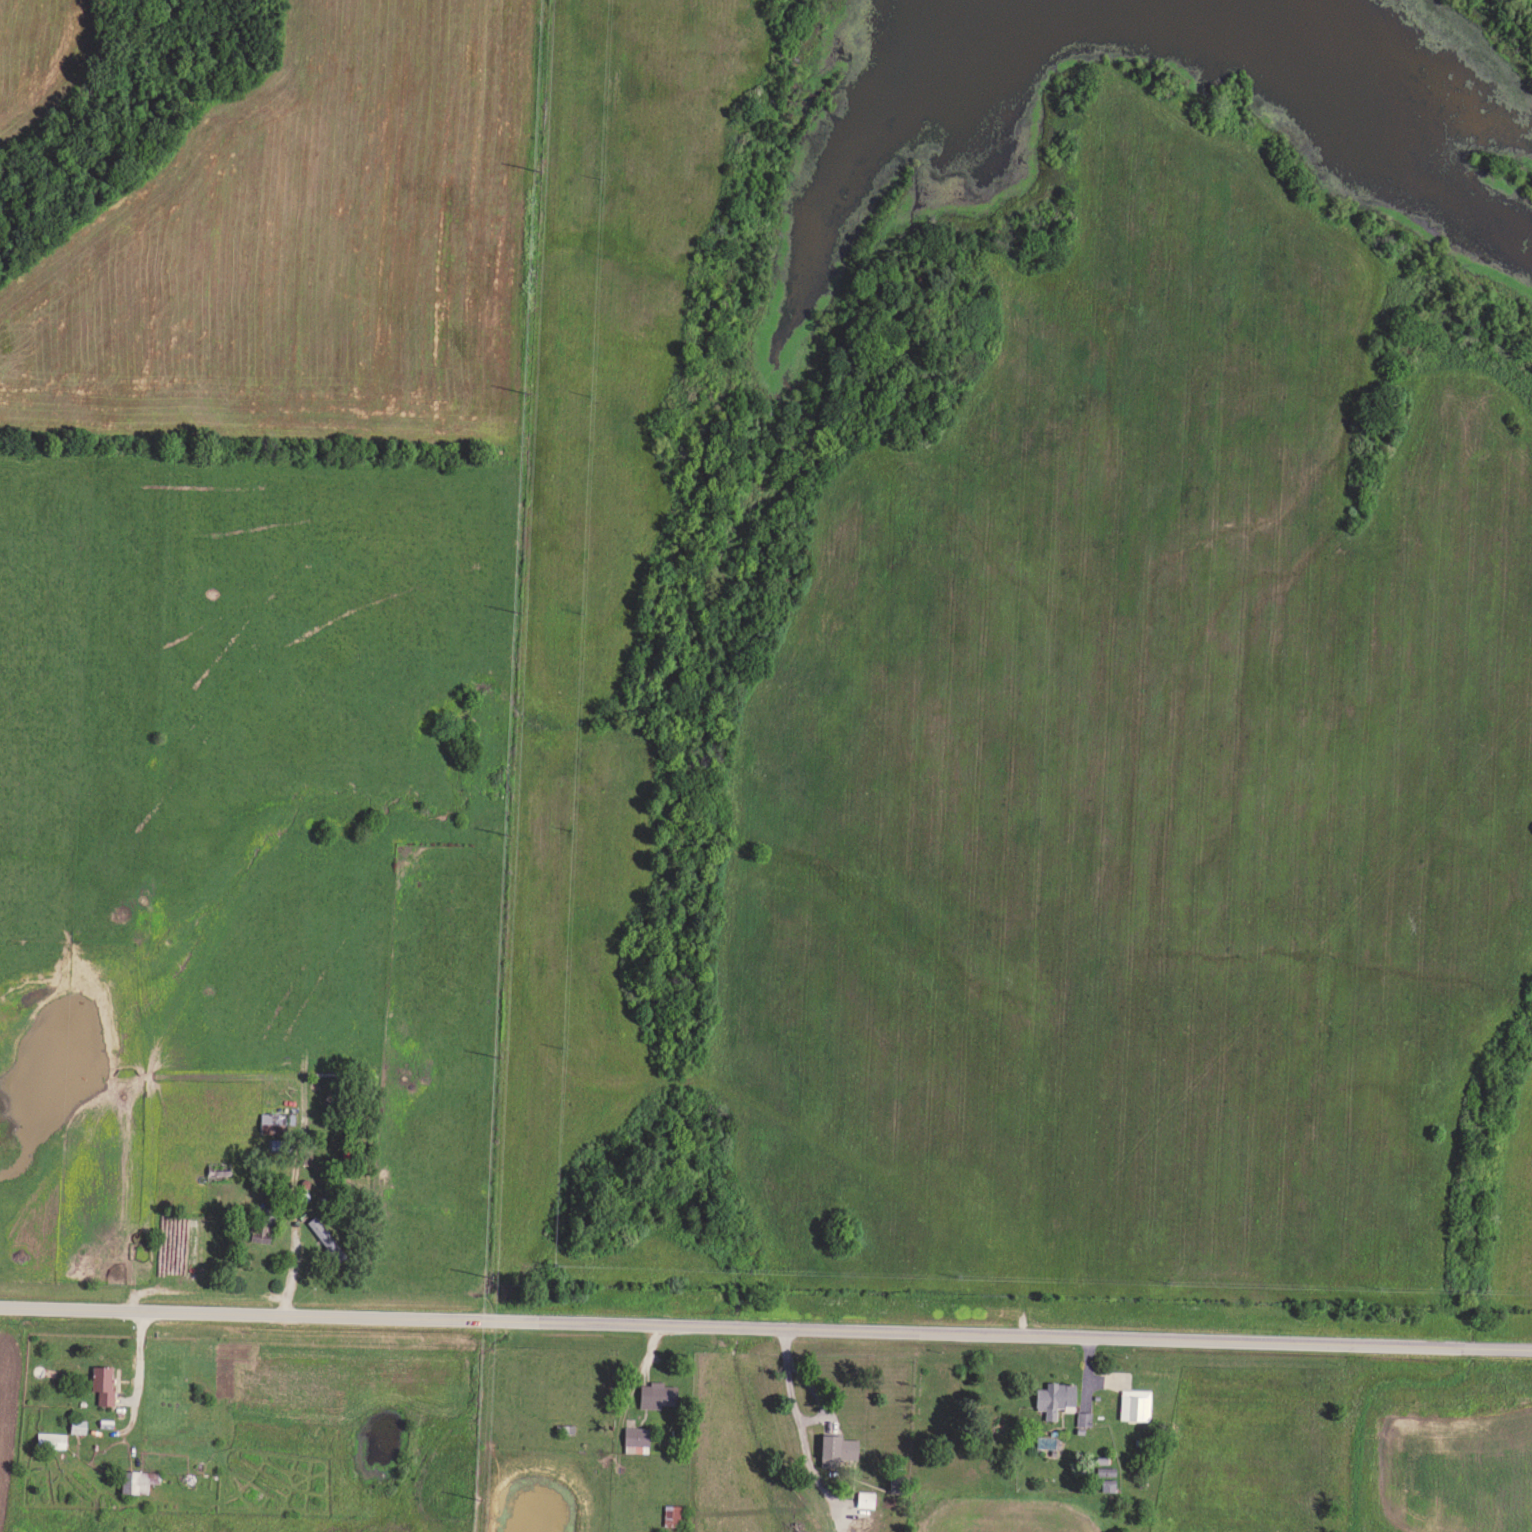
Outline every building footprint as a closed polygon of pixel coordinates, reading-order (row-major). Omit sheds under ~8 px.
[(337,1262),(347,1256),(320,1214),(309,1221),(337,1262)] [(116,1404),(117,1365),(97,1364),(96,1388),(100,1389),(100,1403),(116,1404)] [(642,1404),(680,1405),(680,1384),(667,1384),(667,1380),(652,1380),(652,1383),(642,1383),(642,1404)] [(1052,1418),(1053,1407),(1073,1407),(1074,1381),(1042,1381),(1042,1387),(1031,1386),(1031,1407),(1042,1407),(1042,1417),(1052,1418)] [(1146,1418),(1147,1388),(1118,1387),(1117,1417),(1146,1418)] [(1091,1424),(1091,1411),(1075,1410),(1074,1424),(1091,1424)] [(627,1450),(644,1451),(645,1444),(652,1444),(653,1426),(627,1425),(627,1450)] [(69,1447),(69,1432),(40,1431),(39,1446),(69,1447)] [(855,1437),(840,1437),(840,1432),(815,1433),(816,1464),(836,1464),(835,1458),(856,1458),(855,1437)] [(160,1481),(160,1471),(126,1470),(125,1491),(151,1492),(152,1480),(160,1481)] [(871,1506),(871,1490),(854,1490),(853,1505),(871,1506)] [(683,1524),(684,1504),(667,1504),(666,1524),(683,1524)]
